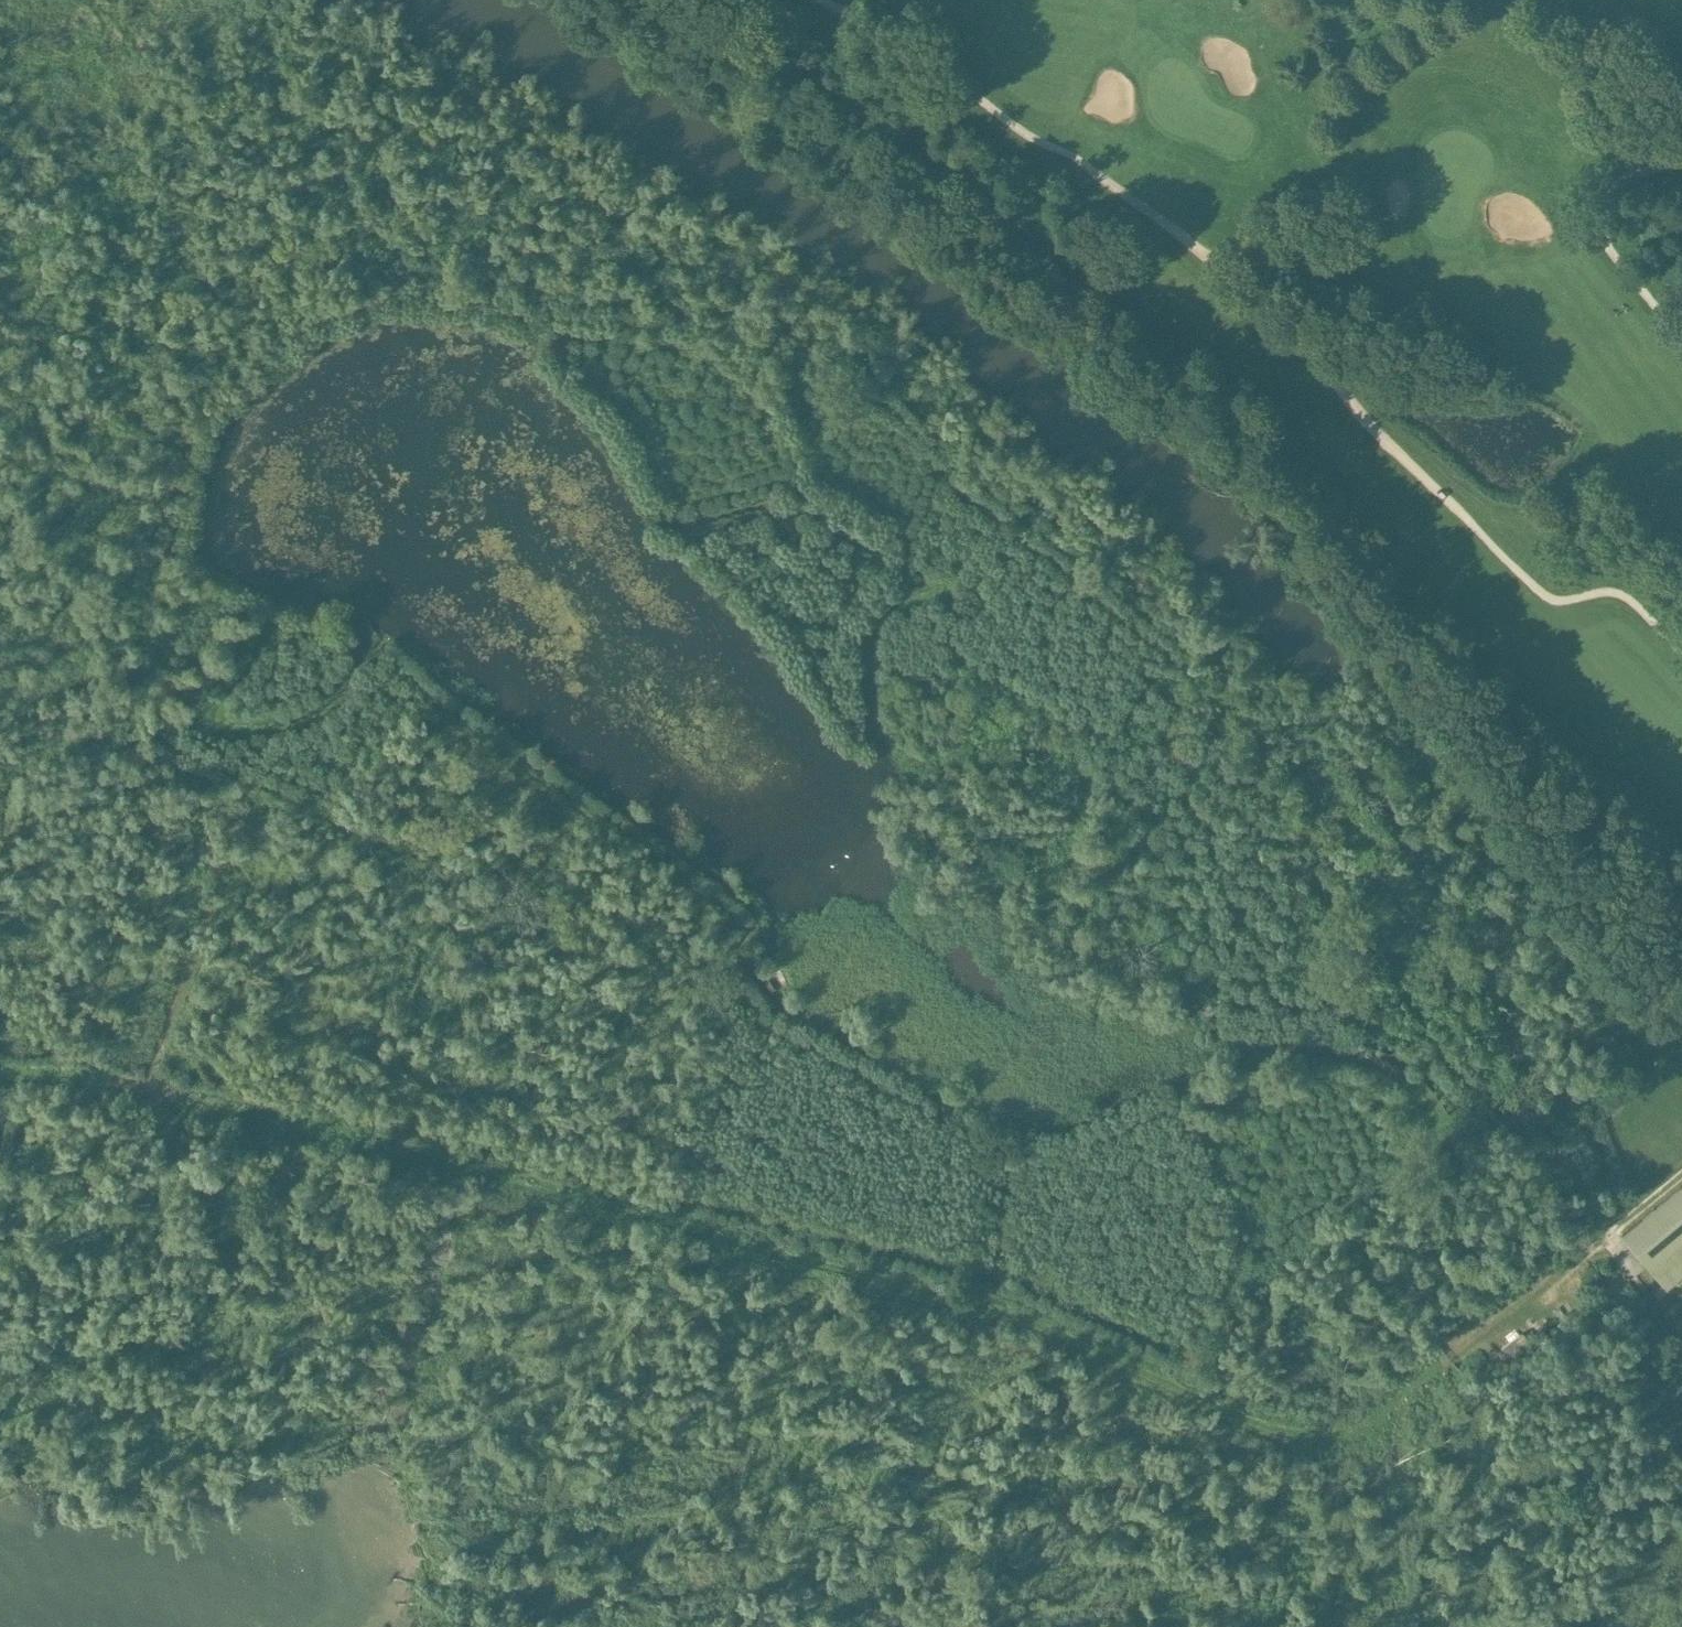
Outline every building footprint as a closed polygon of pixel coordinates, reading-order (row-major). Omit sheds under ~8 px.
[(1622,1236),(1663,1286),(1681,1271),(1681,1187),(1622,1236)]
